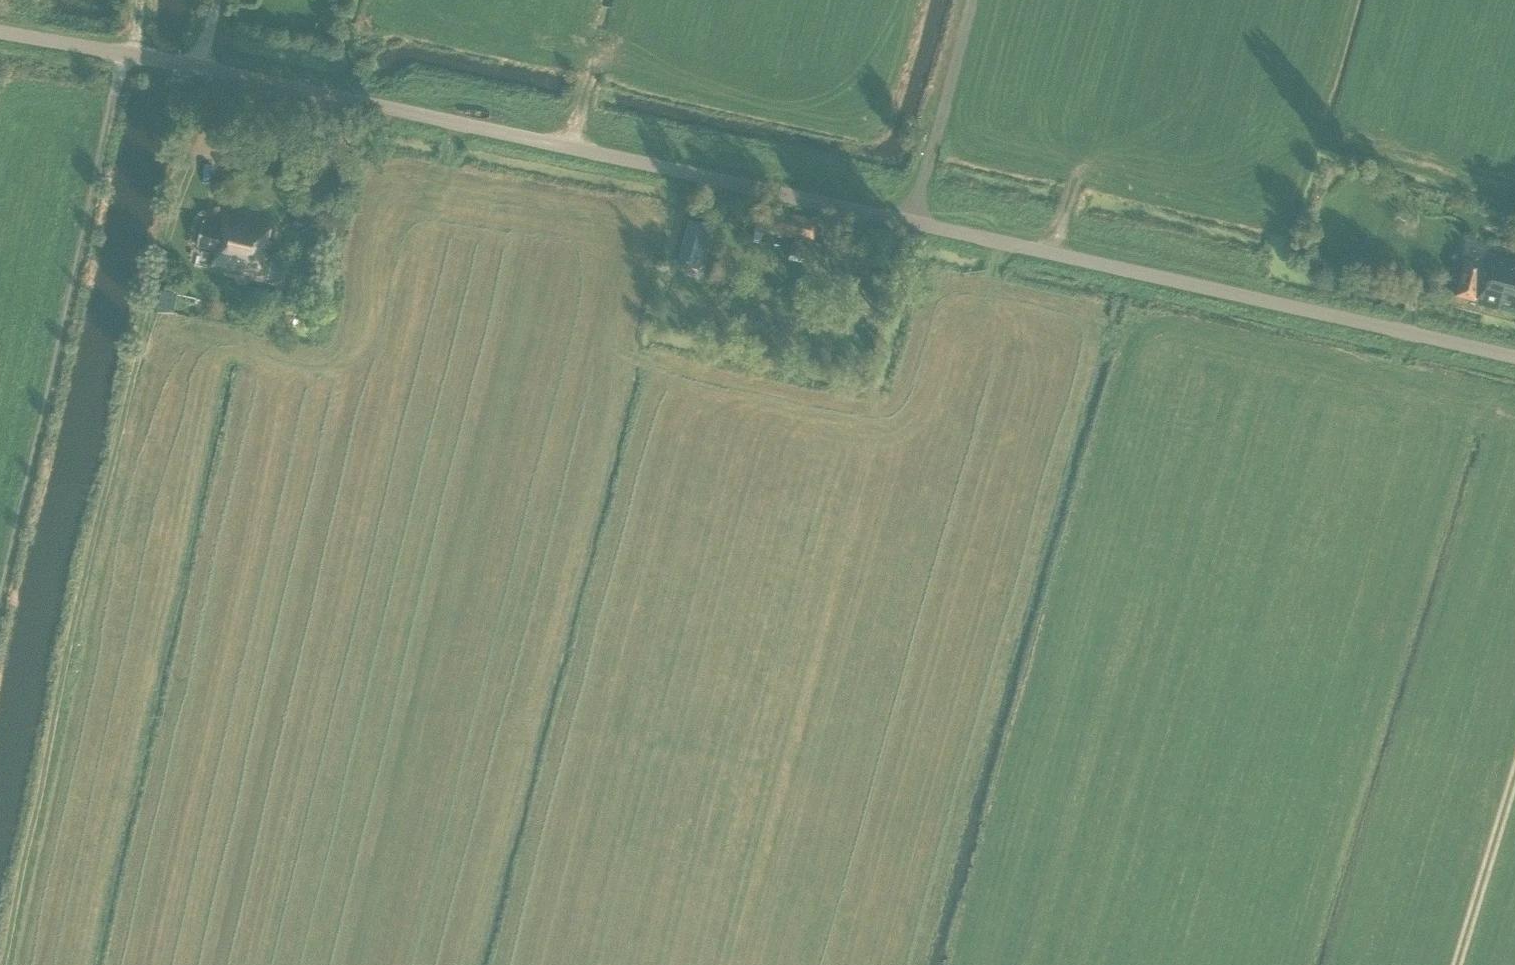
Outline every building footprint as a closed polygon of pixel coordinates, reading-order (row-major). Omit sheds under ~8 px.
[(814,239),(819,221),(761,206),(755,228),(753,238),(762,240),(764,231),(794,238),(790,255),(809,260),(814,239)] [(216,250),(212,266),(263,278),(272,242),(269,241),(272,225),(222,213),(219,224),(203,220),(197,245),(216,250)] [(699,267),(710,227),(690,222),(679,261),(699,267)] [(1488,254),(1485,265),(1465,260),(1456,295),(1477,300),(1476,304),(1514,314),(1514,261),(1488,254)] [(175,286),(166,284),(164,292),(173,294),(175,286)] [(296,303),(278,300),(275,317),(293,321),(296,303)]
